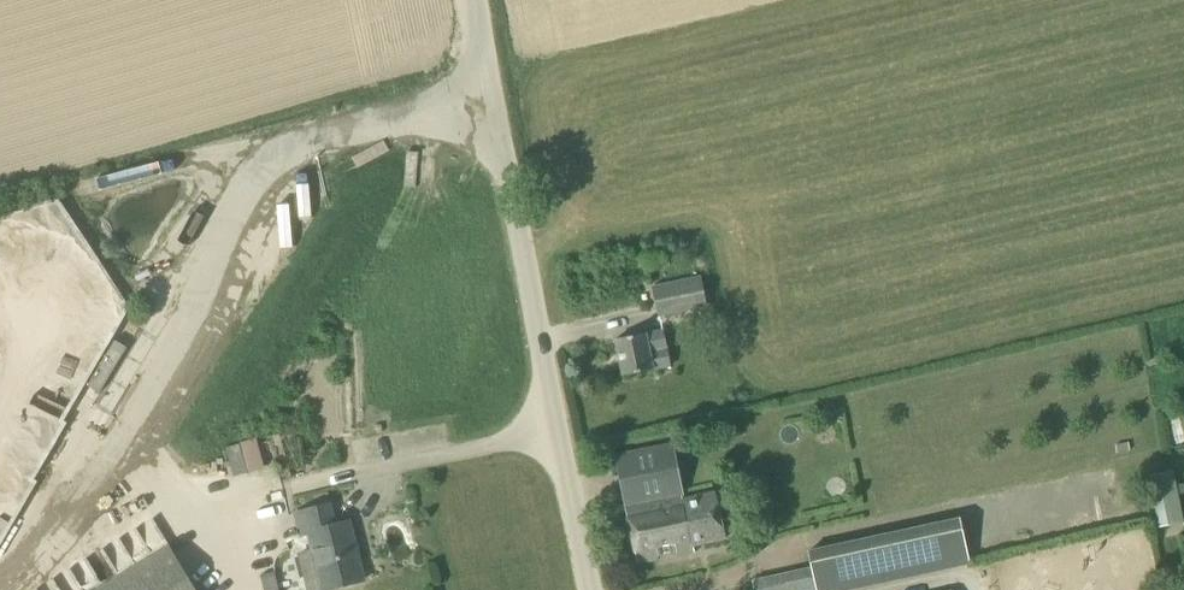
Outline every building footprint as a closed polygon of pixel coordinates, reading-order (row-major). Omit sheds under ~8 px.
[(658,318),(707,307),(701,276),(651,286),(658,318)] [(622,377),(653,371),(671,367),(663,329),(645,333),(614,340),(622,377)] [(149,331),(134,354),(149,363),(164,341),(149,331)] [(99,393),(126,348),(114,341),(87,386),(99,393)] [(683,500),(672,443),(614,455),(625,509),(638,565),(693,552),(692,547),(724,540),(713,493),(683,500)] [(233,478),(247,474),(239,444),(225,448),(233,478)] [(1171,522),(1183,520),(1183,488),(1182,476),(1163,479),(1171,522)] [(259,516),(280,511),(277,497),(256,502),(259,516)] [(327,506),(294,514),(299,534),(307,534),(311,550),(296,553),(305,589),(321,589),(361,580),(347,524),(332,527),(327,506)] [(805,551),(808,567),(813,589),(857,589),(969,566),(959,518),(805,551)] [(168,546),(95,589),(194,589),(168,546)] [(274,572),(260,576),(264,589),(278,589),(274,572)]
